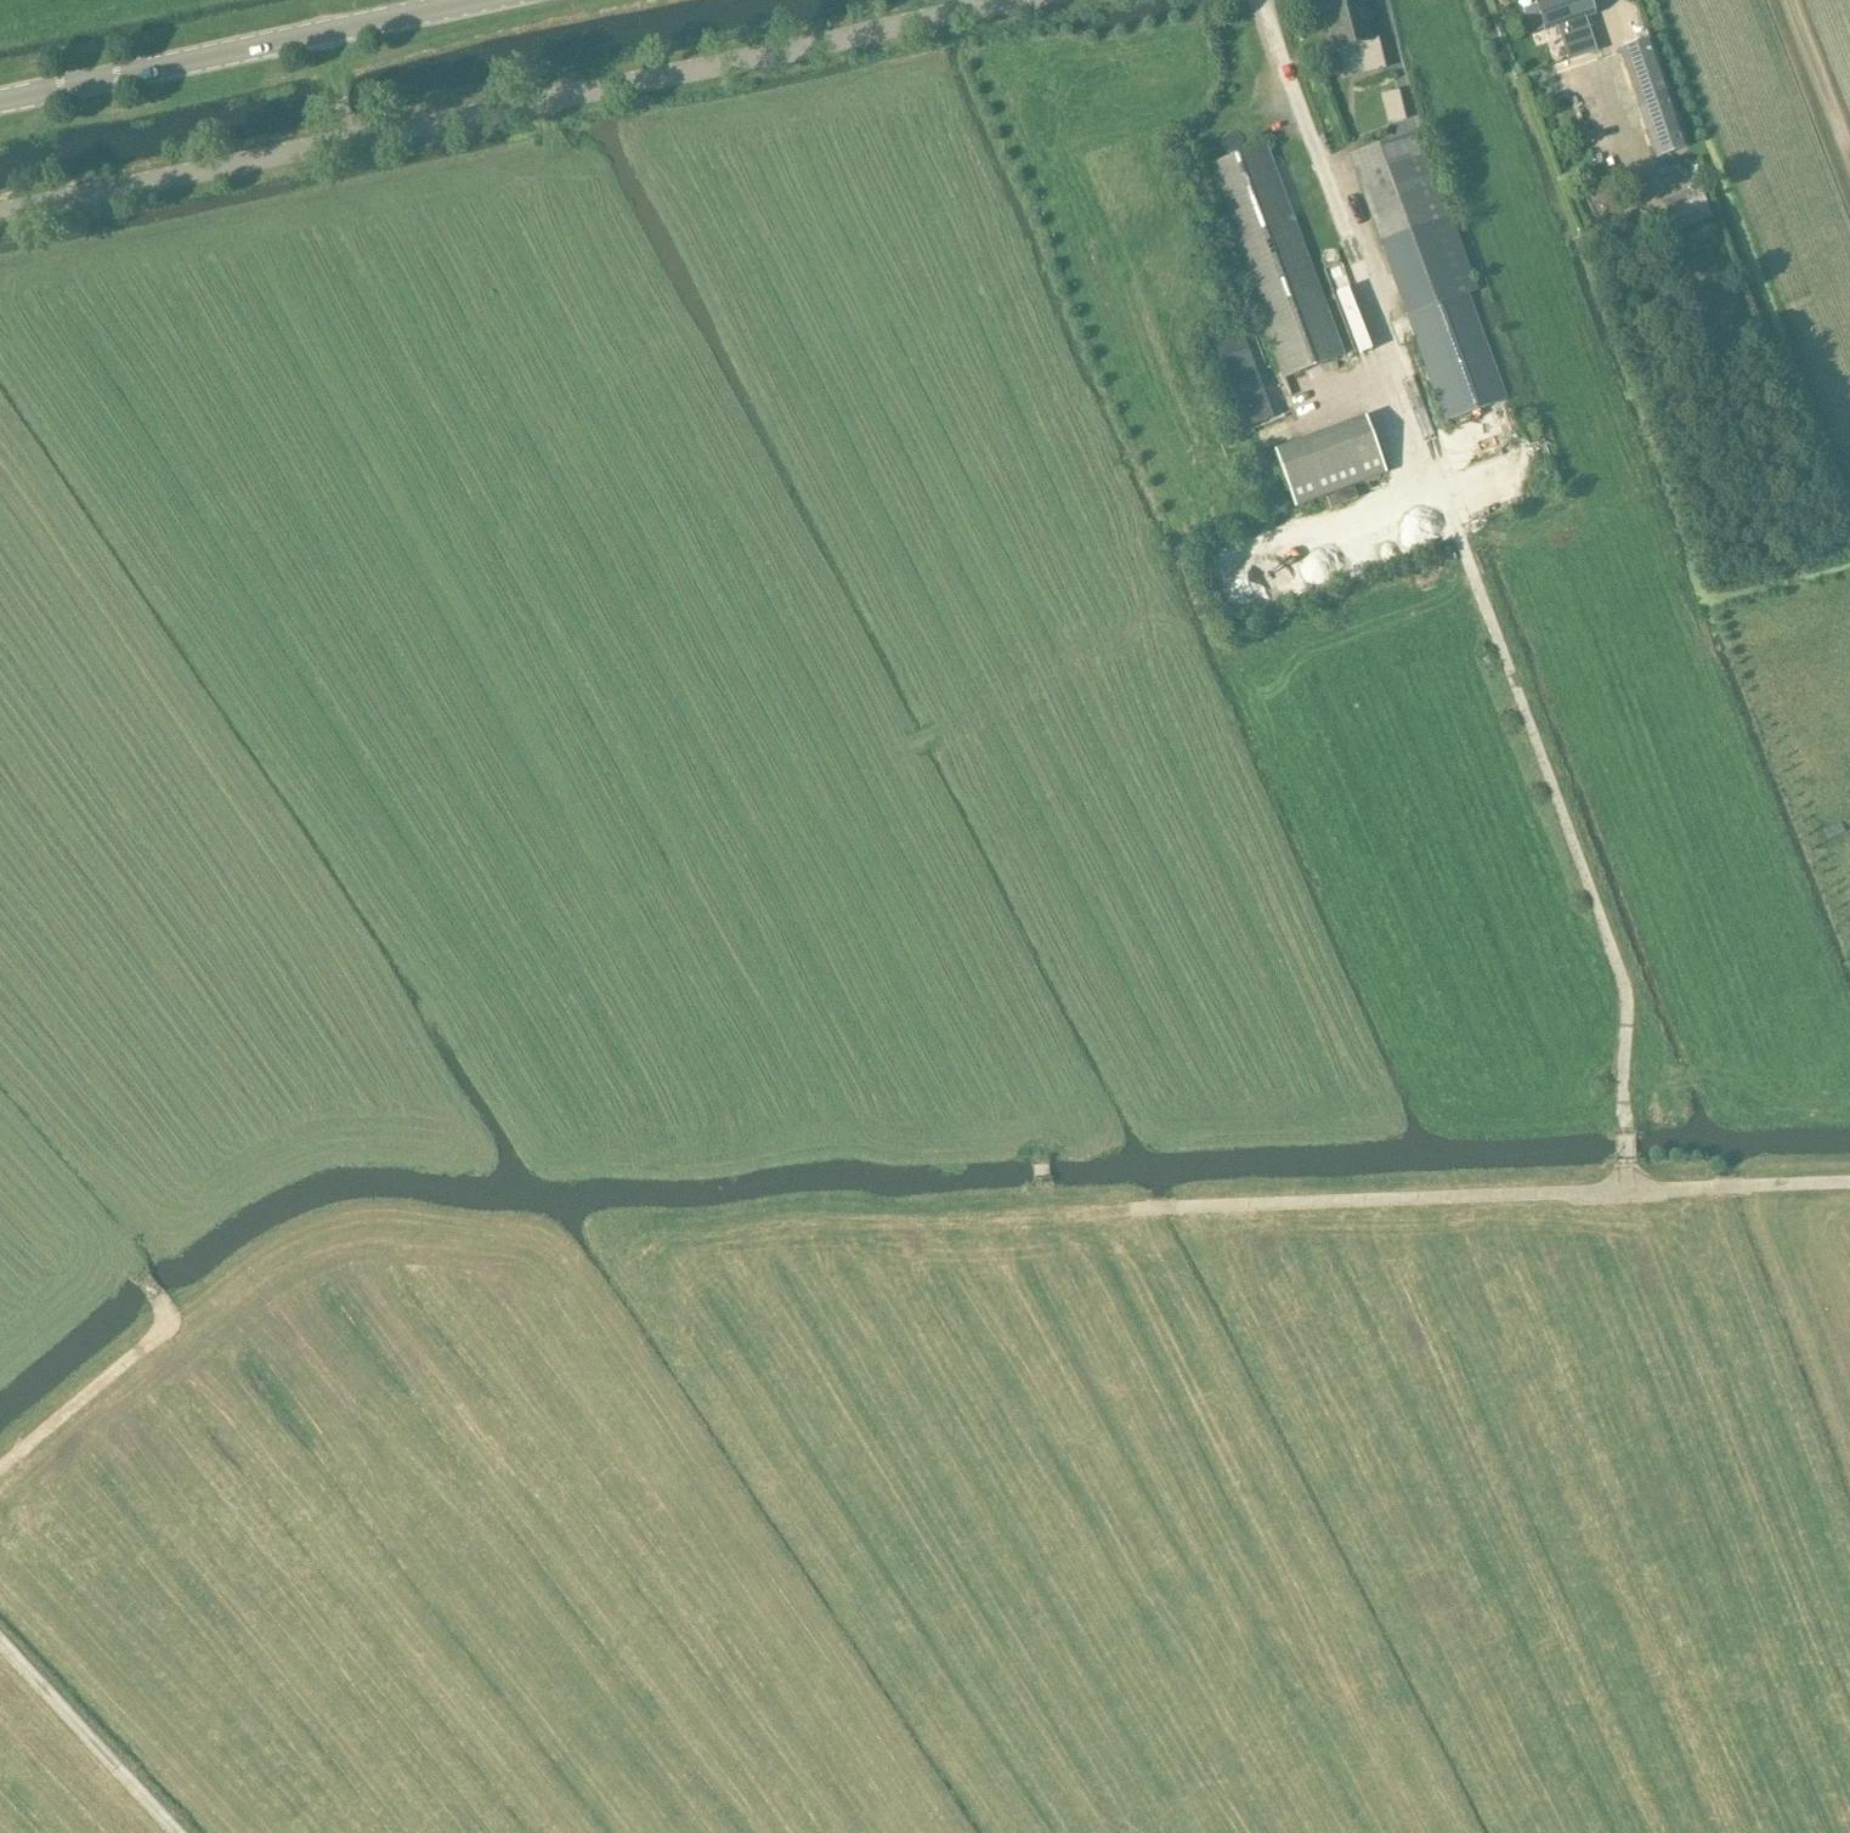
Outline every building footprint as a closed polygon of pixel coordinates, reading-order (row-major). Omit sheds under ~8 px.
[(1335,49),(1357,44),(1364,75),(1385,70),(1378,39),(1372,41),(1362,0),(1323,0),(1335,49)] [(1537,4),(1546,31),(1558,27),(1569,60),(1595,52),(1587,26),(1584,27),(1581,19),(1593,15),(1588,0),(1535,0),(1537,4)] [(1651,42),(1621,52),(1657,158),(1687,148),(1651,42)] [(1419,131),(1348,158),(1357,181),(1428,155),(1419,131)] [(1325,329),(1258,148),(1212,165),(1231,216),(1247,210),(1258,241),(1243,247),(1280,346),(1325,329)] [(1712,217),(1705,197),(1675,206),(1681,227),(1712,217)] [(1295,507),(1387,473),(1366,418),(1275,452),(1295,507)]
